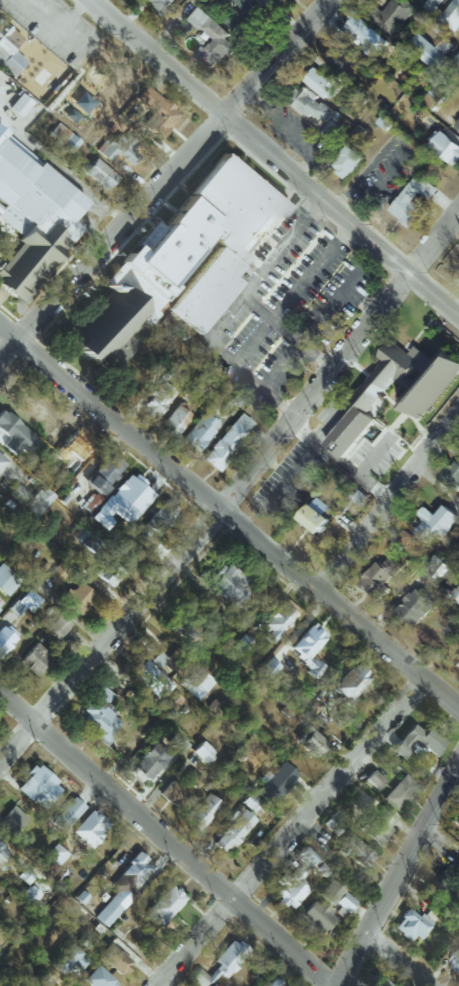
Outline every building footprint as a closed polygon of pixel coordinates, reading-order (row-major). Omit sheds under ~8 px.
[(158,16),(174,0),(141,0),(158,16)] [(259,21),(268,9),(256,0),(230,0),(259,21)] [(416,7),(408,0),(392,0),(382,12),(371,2),(364,11),(393,35),(416,7)] [(441,21),(458,31),(458,0),(454,0),(441,21)] [(189,18),(212,38),(196,56),(213,70),(235,45),(228,38),(231,34),(199,6),(189,18)] [(343,27),(376,58),(390,43),(357,12),(343,27)] [(0,19),(0,61),(14,74),(25,62),(11,49),(21,39),(0,19)] [(454,44),(445,37),(436,46),(420,32),(408,45),(436,71),(447,58),(444,55),(454,44)] [(304,80),(328,101),(341,86),(317,65),(304,80)] [(448,94),(439,83),(422,98),(432,109),(448,94)] [(134,98),(151,111),(142,123),(161,138),(180,112),(144,85),(134,98)] [(321,133),(330,140),(341,125),(337,122),(342,116),(318,98),(320,96),(309,88),(297,104),(326,125),(321,133)] [(84,114),(95,102),(81,90),(71,103),(84,114)] [(361,106),(368,97),(360,92),(354,100),(361,106)] [(32,102),(20,93),(8,107),(20,117),(32,102)] [(80,115),(63,104),(58,111),(75,122),(80,115)] [(80,139),(55,123),(47,136),(72,152),(80,139)] [(131,150),(136,145),(115,128),(97,151),(110,162),(116,154),(131,166),(139,156),(131,150)] [(441,131),(430,147),(455,165),(458,158),(458,143),(441,131)] [(1,134),(0,135),(0,216),(25,236),(0,268),(0,286),(25,305),(33,295),(26,289),(46,263),(51,267),(80,228),(70,221),(87,200),(1,134)] [(348,178),(365,157),(350,144),(332,166),(348,178)] [(286,205),(220,153),(189,194),(227,224),(213,242),(216,245),(165,310),(197,334),(237,282),(231,277),(286,205)] [(83,172),(107,191),(118,177),(94,158),(83,172)] [(439,188),(418,173),(390,212),(411,226),(424,207),(415,200),(421,192),(431,199),(439,188)] [(147,247),(137,240),(118,265),(164,299),(174,285),(173,284),(220,222),(186,196),(147,247)] [(151,309),(128,290),(132,285),(122,276),(114,284),(66,340),(107,375),(135,343),(128,336),(151,309)] [(458,369),(458,360),(442,347),(432,359),(416,346),(411,353),(393,339),(380,356),(385,360),(355,398),(360,402),(327,444),(346,458),(377,418),(370,412),(382,397),(384,398),(398,380),(408,388),(398,400),(421,418),(458,369)] [(140,408),(154,419),(176,392),(162,381),(140,408)] [(193,416),(178,404),(161,424),(175,436),(193,416)] [(181,440),(198,453),(219,423),(202,411),(181,440)] [(201,457),(216,470),(255,425),(241,413),(201,457)] [(53,453),(62,461),(69,454),(66,451),(69,447),(80,457),(92,444),(76,429),(53,453)] [(84,482),(100,495),(125,465),(109,452),(84,482)] [(458,489),(458,461),(456,459),(441,476),(458,490),(458,489)] [(90,518),(105,530),(115,517),(127,527),(153,494),(141,485),(143,482),(128,471),(90,518)] [(32,496),(18,483),(9,493),(34,516),(53,497),(41,486),(32,496)] [(326,514),(332,507),(318,496),(301,518),(320,533),(332,518),(326,514)] [(152,531),(157,536),(179,513),(164,500),(134,532),(143,540),(152,531)] [(445,504),(436,516),(424,506),(417,515),(423,520),(414,532),(428,543),(436,532),(443,537),(458,517),(458,515),(445,504)] [(104,547),(90,533),(81,543),(95,556),(104,547)] [(115,548),(128,559),(135,551),(122,540),(115,548)] [(361,582),(378,597),(404,566),(391,555),(383,564),(379,560),(361,582)] [(449,566),(434,555),(426,567),(442,577),(449,566)] [(93,573),(109,585),(121,570),(105,557),(93,573)] [(230,607),(251,587),(226,561),(206,580),(230,607)] [(6,596),(20,581),(0,562),(0,563),(0,590),(6,596)] [(57,584),(68,572),(57,563),(47,575),(57,584)] [(67,587),(58,598),(79,615),(95,595),(79,582),(71,591),(67,587)] [(415,626),(436,603),(418,587),(397,610),(415,626)] [(30,612),(42,601),(28,588),(4,614),(12,622),(26,608),(30,612)] [(268,630),(262,638),(272,645),(295,613),(280,601),(262,626),(268,630)] [(43,631),(57,640),(68,622),(55,613),(43,631)] [(318,676),(325,667),(309,655),(326,634),(309,622),(286,652),(318,676)] [(18,635),(6,625),(1,631),(0,630),(0,656),(18,635)] [(236,652),(248,641),(243,635),(230,645),(236,652)] [(38,675),(50,652),(31,642),(19,665),(38,675)] [(215,680),(181,652),(169,666),(183,677),(178,684),(198,701),(215,680)] [(280,666),(269,657),(258,671),(269,679),(280,666)] [(172,682),(141,658),(128,675),(159,699),(172,682)] [(347,702),(371,678),(356,663),(332,686),(347,702)] [(121,721),(104,706),(113,696),(102,686),(73,717),(105,746),(112,738),(108,735),(121,721)] [(175,710),(183,699),(172,691),(164,701),(175,710)] [(390,750),(401,759),(412,745),(423,753),(425,750),(433,756),(445,741),(425,725),(421,731),(411,723),(390,750)] [(315,759),(329,744),(309,726),(295,741),(315,759)] [(179,755),(189,745),(175,731),(165,742),(179,755)] [(132,765),(147,780),(170,755),(154,741),(132,765)] [(192,767),(199,759),(205,765),(215,754),(201,741),(184,759),(192,767)] [(259,781),(262,784),(255,792),(271,806),(298,774),(280,758),(259,781)] [(15,787),(41,810),(62,788),(36,763),(15,787)] [(363,779),(376,790),(385,780),(372,769),(363,779)] [(417,787),(403,774),(381,798),(395,811),(417,787)] [(159,792),(175,809),(189,796),(172,779),(159,792)] [(220,805),(206,792),(183,818),(198,831),(220,805)] [(265,807),(250,792),(241,801),(257,816),(265,807)] [(51,821),(63,832),(85,807),(73,797),(51,821)] [(378,845),(399,818),(380,803),(359,829),(378,845)] [(27,819),(12,805),(0,818),(0,826),(11,836),(27,819)] [(90,848),(110,824),(90,808),(71,831),(90,848)] [(254,819),(240,808),(212,844),(226,854),(254,819)] [(346,824),(332,812),(322,824),(336,836),(346,824)] [(364,870),(375,854),(349,835),(337,850),(364,870)] [(68,854),(55,843),(44,855),(57,866),(68,854)] [(9,849),(0,844),(0,864),(9,849)] [(295,854),(306,866),(315,857),(304,845),(295,854)] [(109,884),(130,903),(138,894),(132,889),(151,868),(136,854),(109,884)] [(310,864),(324,876),(329,870),(315,858),(310,864)] [(280,886),(273,895),(292,910),(310,886),(300,879),(305,873),(297,866),(288,878),(280,872),(274,881),(280,886)] [(27,885),(34,876),(24,868),(17,877),(27,885)] [(347,913),(357,901),(329,880),(317,895),(331,906),(334,902),(347,913)] [(40,894),(29,885),(20,895),(32,905),(40,894)] [(184,897),(168,885),(144,914),(160,927),(184,897)] [(123,908),(110,897),(94,916),(106,927),(123,908)] [(300,916),(320,935),(336,918),(316,899),(300,916)] [(409,941),(414,935),(419,939),(432,923),(420,912),(416,916),(407,909),(392,927),(409,941)] [(103,928),(97,921),(91,926),(98,933),(103,928)] [(227,976),(248,951),(231,938),(211,963),(227,976)] [(49,963),(61,974),(71,963),(77,968),(86,959),(68,942),(49,963)] [(97,956),(122,977),(133,963),(108,942),(97,956)] [(456,945),(445,958),(458,970),(458,948),(456,945)] [(94,964),(80,979),(88,985),(115,985),(116,985),(94,964)] [(214,968),(207,976),(201,971),(194,979),(201,985),(205,985),(219,972),(214,968)] [(377,974),(366,985),(391,985),(377,974)]
